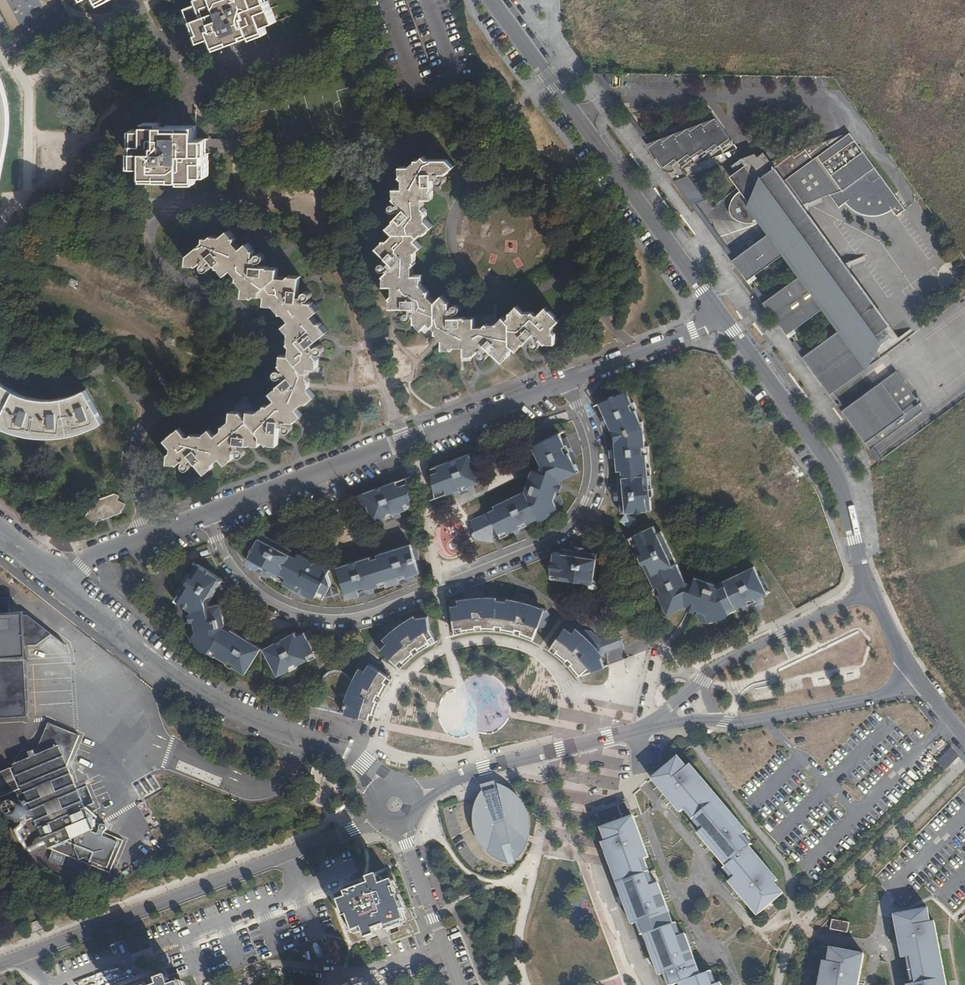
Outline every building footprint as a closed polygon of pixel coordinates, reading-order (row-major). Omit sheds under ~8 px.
[(254,38),(267,33),(264,25),(276,21),(268,0),(201,0),(202,2),(190,6),(203,40),(214,36),(219,48),(253,35),(254,38)] [(4,157),(7,138),(9,128),(9,116),(7,98),(4,88),(0,77),(0,178),(4,157)] [(674,131),(672,133),(678,140),(680,139),(683,143),(685,145),(695,138),(698,141),(710,132),(712,135),(722,128),(713,117),(703,124),(701,122),(689,130),(687,127),(676,134),(674,131)] [(145,165),(145,175),(182,176),(181,182),(195,182),(195,174),(207,175),(208,139),(195,139),(195,126),(160,125),(160,122),(145,122),(145,129),(133,129),(133,145),(133,165),(145,165)] [(735,147),(722,128),(712,135),(710,132),(698,141),(695,138),(685,145),(683,143),(681,144),(684,149),(694,162),(735,147)] [(678,140),(672,133),(672,131),(661,139),(675,159),(680,166),(694,162),(684,149),(681,144),(678,140)] [(802,356),(829,393),(911,333),(908,329),(898,336),(866,292),(863,295),(855,284),(852,286),(844,276),(837,281),(829,271),(839,268),(834,257),(825,244),(807,225),(796,229),(793,220),(796,217),(793,212),(791,214),(789,209),(796,207),(792,201),(797,198),(791,189),(808,177),(810,180),(814,177),(828,195),(837,207),(846,200),(852,206),(860,211),(866,213),(875,212),(883,210),(887,206),(894,214),(901,208),(847,133),(828,147),(824,142),(807,154),(803,149),(792,157),(790,154),(772,167),(762,153),(729,178),(738,191),(732,196),(729,203),(729,209),(731,217),(735,219),(745,222),(753,223),(762,220),(770,231),(732,259),(746,279),(785,252),(801,274),(763,302),(786,333),(824,306),(840,328),(802,356)] [(552,326),(560,319),(547,307),(540,313),(534,313),(533,312),(531,312),(530,311),(523,311),(517,305),(512,310),(512,312),(510,312),(510,316),(507,319),(504,316),(498,321),(499,323),(490,323),(488,324),(486,324),(485,326),(475,326),(475,316),(468,316),(467,318),(464,316),(455,316),(455,312),(457,312),(460,310),(460,307),(458,305),(455,305),(453,307),(452,309),(450,309),(450,302),(448,302),(448,300),(443,295),(437,301),(429,294),(429,291),(427,290),(428,289),(421,283),(422,282),(422,275),(413,274),(413,265),(415,263),(414,261),(415,259),(415,251),(418,251),(422,246),(416,240),(423,233),(427,233),(426,230),(428,230),(433,225),(427,219),(426,213),(426,211),(426,210),(424,207),(424,197),(433,198),(433,191),(432,189),(433,187),(433,177),(438,177),(438,181),(440,183),(442,183),(445,182),(445,180),(444,176),(441,176),(441,172),(448,172),(448,170),(450,170),(454,165),(449,159),(428,159),(424,156),(421,159),(417,159),(417,161),(415,161),(410,166),(401,166),(401,173),(403,174),(402,175),(404,178),(404,187),(395,187),(395,195),(397,196),(395,198),(400,202),(398,204),(396,203),(393,204),(391,206),(391,208),(393,210),(396,210),(399,208),(403,211),(395,219),(396,222),(393,221),(389,226),(395,233),(388,240),(384,240),(384,242),(382,242),(378,247),(392,260),(388,264),(385,262),(382,263),(380,266),(381,269),(384,270),(388,268),(389,270),(384,275),(386,276),(384,277),(385,285),(394,284),(393,295),(391,297),(392,298),(391,299),(391,306),(411,306),(411,311),(407,312),(405,315),(405,317),(407,319),(410,319),(413,317),(413,314),(416,314),(416,322),(418,321),(418,324),(423,328),(430,321),(436,329),(436,332),(439,333),(439,335),(440,336),(443,340),(444,348),(450,348),(451,347),(454,348),(456,345),(465,346),(465,354),(472,354),(473,353),(475,354),(480,350),(481,351),(480,353),(480,357),(482,358),(485,358),(487,356),(487,354),(486,350),(489,347),(503,360),(508,355),(508,354),(510,354),(510,350),(514,347),(517,350),(522,344),(522,343),(524,343),(531,336),(534,339),(532,342),(532,345),(534,347),(537,347),(539,345),(539,343),(538,341),(541,338),(545,342),(547,341),(548,342),(555,342),(555,333),(553,331),(552,326)] [(796,207),(828,195),(814,177),(810,180),(808,177),(791,189),(797,198),(792,201),(796,207)] [(206,237),(205,242),(191,254),(190,254),(189,263),(195,264),(197,263),(198,264),(203,260),(205,262),(203,264),(203,267),(205,269),(208,269),(210,268),(211,265),(210,263),(209,262),(213,259),(220,267),(222,267),(222,269),(226,273),(232,268),(239,275),(239,279),(241,280),(240,282),(245,287),(244,295),(251,296),(252,295),(254,296),(256,294),(266,295),(265,304),(273,304),(274,303),(279,310),(281,310),(281,312),(285,312),(291,320),(284,326),(288,331),(290,331),(289,340),(291,342),(289,343),(291,345),(290,355),(281,354),(280,361),(282,363),(280,364),(284,370),(282,371),(279,370),(277,370),(275,373),(276,376),(278,377),(281,377),(283,375),(286,379),(278,385),(278,387),(276,388),(272,392),(277,399),(269,405),(266,405),(265,406),(263,406),(258,411),(249,411),(249,414),(244,415),(241,412),(239,413),(239,411),(232,411),(231,420),(226,423),(226,425),(223,425),(223,429),(216,435),(210,428),(205,432),(204,435),(196,434),(195,435),(193,433),(191,435),(186,435),(180,427),(166,439),(172,447),(172,452),(170,454),(169,462),(178,463),(183,458),(185,461),(183,463),(184,467),(186,469),(189,468),(190,465),(190,463),(189,461),(193,458),(206,472),(211,468),(211,466),(213,467),(213,463),(221,457),(226,463),(232,459),(231,457),(234,457),(234,450),(237,451),(237,454),(240,456),(242,457),(244,455),(245,451),(243,449),(239,448),(240,443),(250,444),(252,443),(254,444),(260,444),(261,440),(266,441),(268,443),(270,442),(271,444),(278,444),(279,425),(284,425),(285,428),(286,430),(287,431),(290,431),(292,429),(292,427),(291,425),(288,423),(288,421),(295,421),(295,419),(297,419),(303,414),(297,408),(304,402),(308,402),(308,400),(310,400),(315,396),(309,389),(310,382),(309,380),(310,379),(308,377),(309,367),(318,367),(319,360),(318,359),(319,357),(315,353),(316,351),(319,353),(320,353),(322,352),(324,350),(324,347),(322,346),(320,345),(318,346),(316,347),(313,343),(328,330),(324,325),(322,325),(322,322),(318,322),(312,315),(319,310),(314,304),(312,304),(312,302),(307,301),(307,299),(309,299),(311,296),(311,294),(310,292),(307,291),(304,292),(304,296),(299,295),(300,275),(294,275),(292,276),(291,275),(288,277),(278,276),(278,267),(272,266),(270,268),(269,266),(259,265),(259,260),(261,260),(264,259),(265,257),(264,255),(262,253),(260,253),(258,254),(257,256),(254,256),(254,249),(253,249),(253,247),(249,242),(241,248),(236,241),(236,236),(234,236),(234,234),(230,230),(223,235),(216,235),(215,236),(214,235),(211,237),(206,237)] [(841,411),(869,449),(923,410),(895,372),(841,411)] [(104,421),(86,389),(73,395),(54,399),(36,397),(19,392),(6,385),(0,380),(0,424),(10,429),(25,433),(37,435),(54,435),(67,434),(79,431),(95,425),(104,421)] [(616,392),(600,400),(605,408),(600,410),(610,431),(615,429),(618,435),(618,443),(614,443),(616,466),(621,466),(621,471),(626,471),(626,480),(622,479),(622,485),(618,485),(620,508),(624,508),(625,515),(655,512),(652,474),(648,427),(629,390),(618,396),(616,392)] [(457,395),(444,400),(445,404),(458,399),(457,395)] [(559,480),(564,478),(577,472),(571,460),(575,458),(565,438),(561,439),(558,433),(532,446),(544,471),(543,474),(559,480)] [(482,463),(478,451),(438,466),(440,471),(432,475),(435,498),(454,491),(455,496),(463,493),(461,489),(468,487),(469,490),(476,487),(474,482),(480,480),(475,466),(482,463)] [(395,480),(355,495),(359,507),(367,504),(374,519),(379,517),(381,521),(387,519),(386,515),(392,513),(394,516),(401,513),(400,509),(411,505),(407,481),(397,485),(395,480)] [(513,530),(515,534),(521,531),(519,527),(526,525),(527,528),(534,525),(532,520),(549,513),(547,509),(558,505),(559,503),(561,501),(561,499),(559,497),(558,497),(557,496),(552,498),(545,483),(538,486),(529,483),(526,491),(495,505),(496,510),(471,520),(472,525),(474,537),(484,539),(506,530),(507,533),(513,530)] [(88,512),(85,520),(96,525),(98,521),(121,512),(120,510),(123,510),(125,503),(117,499),(119,495),(114,494),(96,501),(92,509),(88,511),(88,512)] [(628,529),(631,529),(633,528),(634,527),(635,524),(634,522),(632,520),(630,519),(627,520),(625,522),(625,524),(626,527),(628,529)] [(638,553),(634,555),(643,575),(648,572),(654,584),(648,586),(656,603),(691,590),(688,588),(663,534),(659,536),(656,529),(632,540),(638,553)] [(254,543),(247,556),(250,558),(249,561),(253,563),(251,567),(257,570),(259,568),(266,572),(265,574),(271,577),(273,572),(292,582),(290,586),(297,590),(298,588),(305,591),(304,593),(310,596),(312,592),(323,598),(331,583),(327,572),(329,569),(301,554),(299,557),(292,553),(294,551),(263,535),(258,545),(254,543)] [(418,558),(416,540),(376,553),(377,556),(371,558),(369,555),(337,566),(346,593),(352,592),(354,598),(360,596),(359,592),(367,589),(368,594),(375,591),(373,585),(393,579),(395,585),(402,583),(400,578),(408,576),(409,581),(413,579),(413,573),(420,571),(416,563),(414,563),(414,559),(418,558)] [(549,579),(586,584),(592,584),(596,556),(590,556),(591,551),(568,547),(567,552),(561,551),(560,555),(552,555),(549,579)] [(195,613),(222,608),(221,602),(219,592),(223,592),(228,583),(199,566),(177,603),(186,608),(195,613)] [(718,586),(709,583),(704,596),(698,598),(703,612),(700,613),(698,615),(698,618),(701,620),(705,620),(715,616),(717,619),(742,610),(744,614),(751,612),(750,608),(757,605),(758,609),(765,607),(763,602),(771,599),(764,581),(761,582),(760,578),(757,572),(718,586)] [(334,598),(337,598),(340,596),(340,594),(339,591),(338,589),(335,589),(333,590),(331,592),(330,594),(331,596),(334,598)] [(693,590),(691,590),(656,603),(658,606),(663,604),(668,614),(680,608),(684,610),(686,609),(693,590)] [(465,599),(450,604),(455,635),(464,633),(473,631),(482,631),(493,631),(504,632),(518,635),(528,639),(533,641),(538,630),(543,615),(541,614),(541,610),(532,608),(533,604),(534,602),(523,598),(521,607),(516,606),(516,603),(510,601),(501,599),(495,598),(484,598),(484,592),(471,592),(471,600),(466,601),(465,599)] [(669,616),(684,610),(680,608),(668,614),(669,616)] [(0,615),(0,718),(29,716),(28,613),(0,615)] [(543,615),(538,630),(545,628),(547,616),(543,615)] [(437,642),(429,628),(427,616),(418,620),(417,617),(405,621),(403,617),(390,622),(394,631),(390,635),(389,634),(388,634),(376,647),(401,669),(410,660),(420,651),(437,642)] [(200,644),(198,647),(246,676),(262,651),(258,648),(260,644),(241,632),(239,636),(227,629),(224,620),(212,623),(205,619),(197,632),(195,631),(191,631),(188,633),(189,636),(200,644)] [(580,671),(583,675),(605,667),(602,660),(600,657),(596,649),(605,642),(594,634),(592,636),(588,634),(586,636),(570,623),(565,624),(553,644),(561,651),(574,663),(580,671)] [(280,676),(317,657),(310,644),(316,641),(311,631),(299,638),(296,634),(291,637),(288,632),(269,643),(272,648),(266,651),(280,676)] [(622,637),(605,642),(596,649),(600,657),(602,660),(627,651),(622,637)] [(311,704),(311,707),(320,709),(361,718),(371,712),(373,708),(377,696),(382,689),(388,680),(387,674),(370,662),(363,664),(363,666),(358,674),(360,678),(354,687),(347,683),(345,679),(342,677),(335,679),(334,677),(326,679),(318,689),(319,692),(319,696),(315,702),(311,704)] [(68,765),(80,735),(47,722),(35,755),(14,764),(48,849),(110,874),(125,839),(93,827),(68,765)] [(952,748),(937,761),(946,771),(961,757),(952,748)] [(687,768),(678,757),(664,769),(652,779),(680,812),(684,810),(701,830),(698,833),(726,867),(724,870),(732,879),(729,882),(757,915),(775,901),(784,893),(775,883),(777,880),(749,848),(752,845),(743,835),(747,831),(690,765),(687,768)] [(501,788),(485,792),(480,802),(477,813),(477,825),(479,833),(484,844),(491,852),(499,857),(506,858),(514,858),(520,854),(525,849),(528,842),(531,832),(531,822),(528,811),(525,804),(520,798),(510,790),(503,786),(500,786),(501,788)] [(18,820),(22,819),(25,817),(27,815),(27,811),(26,808),(23,806),(18,805),(15,806),(12,810),(12,813),(13,816),(15,818),(18,820)] [(601,827),(606,841),(602,843),(632,925),(636,923),(641,936),(645,935),(660,976),(664,974),(667,984),(674,984),(680,983),(681,984),(722,984),(721,983),(717,984),(712,971),(701,975),(685,934),(682,935),(677,923),(673,923),(658,883),(654,884),(645,859),(649,857),(634,816),(601,827)] [(388,928),(406,922),(402,912),(406,911),(400,897),(397,898),(392,883),(384,886),(382,879),(371,883),(372,885),(351,893),(353,897),(342,901),(345,909),(348,908),(356,931),(364,929),(367,935),(378,932),(377,930),(387,926),(388,928)] [(928,908),(894,915),(902,959),(907,958),(912,984),(907,984),(946,984),(935,921),(930,922),(928,908)] [(830,929),(847,933),(849,922),(832,919),(830,929)] [(865,954),(830,947),(828,961),(824,961),(819,984),(859,984),(865,954)]
